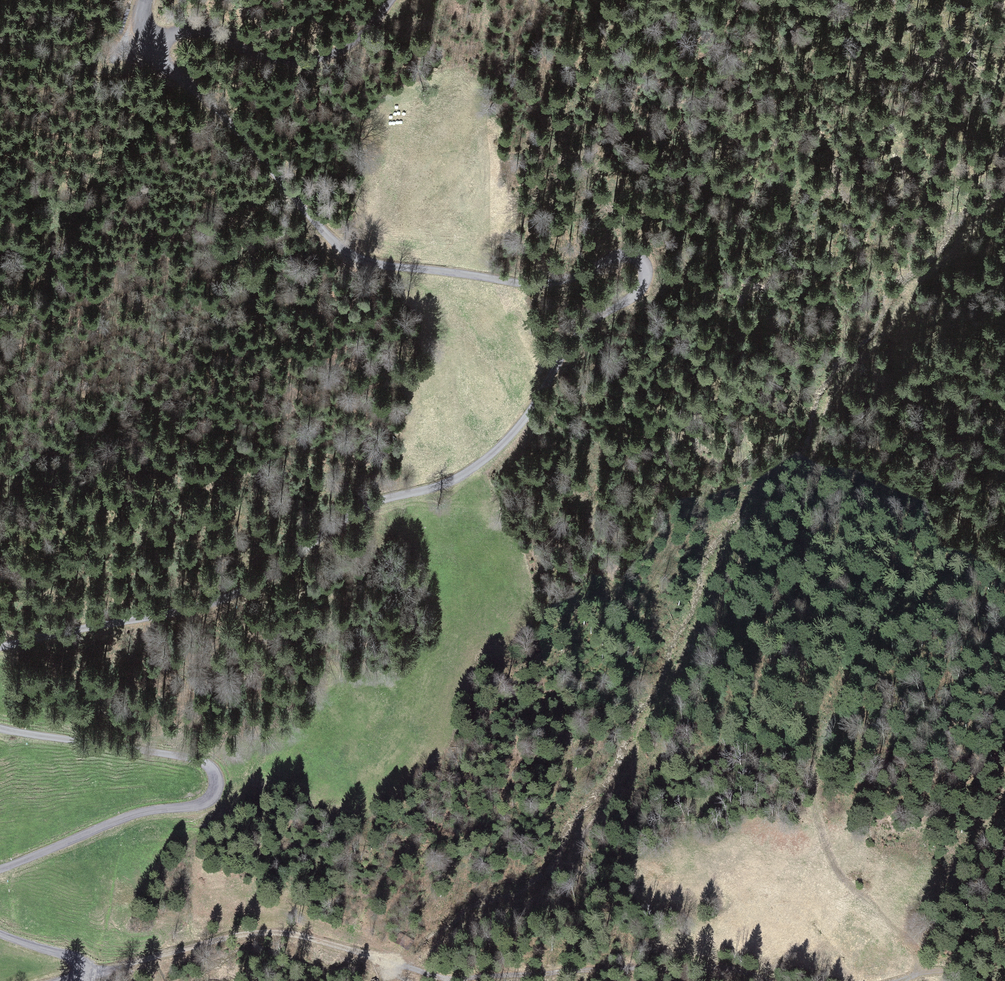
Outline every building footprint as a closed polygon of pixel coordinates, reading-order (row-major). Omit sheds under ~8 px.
[(415,629),(415,620),(400,622),(401,630),(415,629)] [(142,832),(144,841),(159,839),(157,829),(142,832)] [(398,932),(392,941),(408,950),(413,941),(398,932)]
